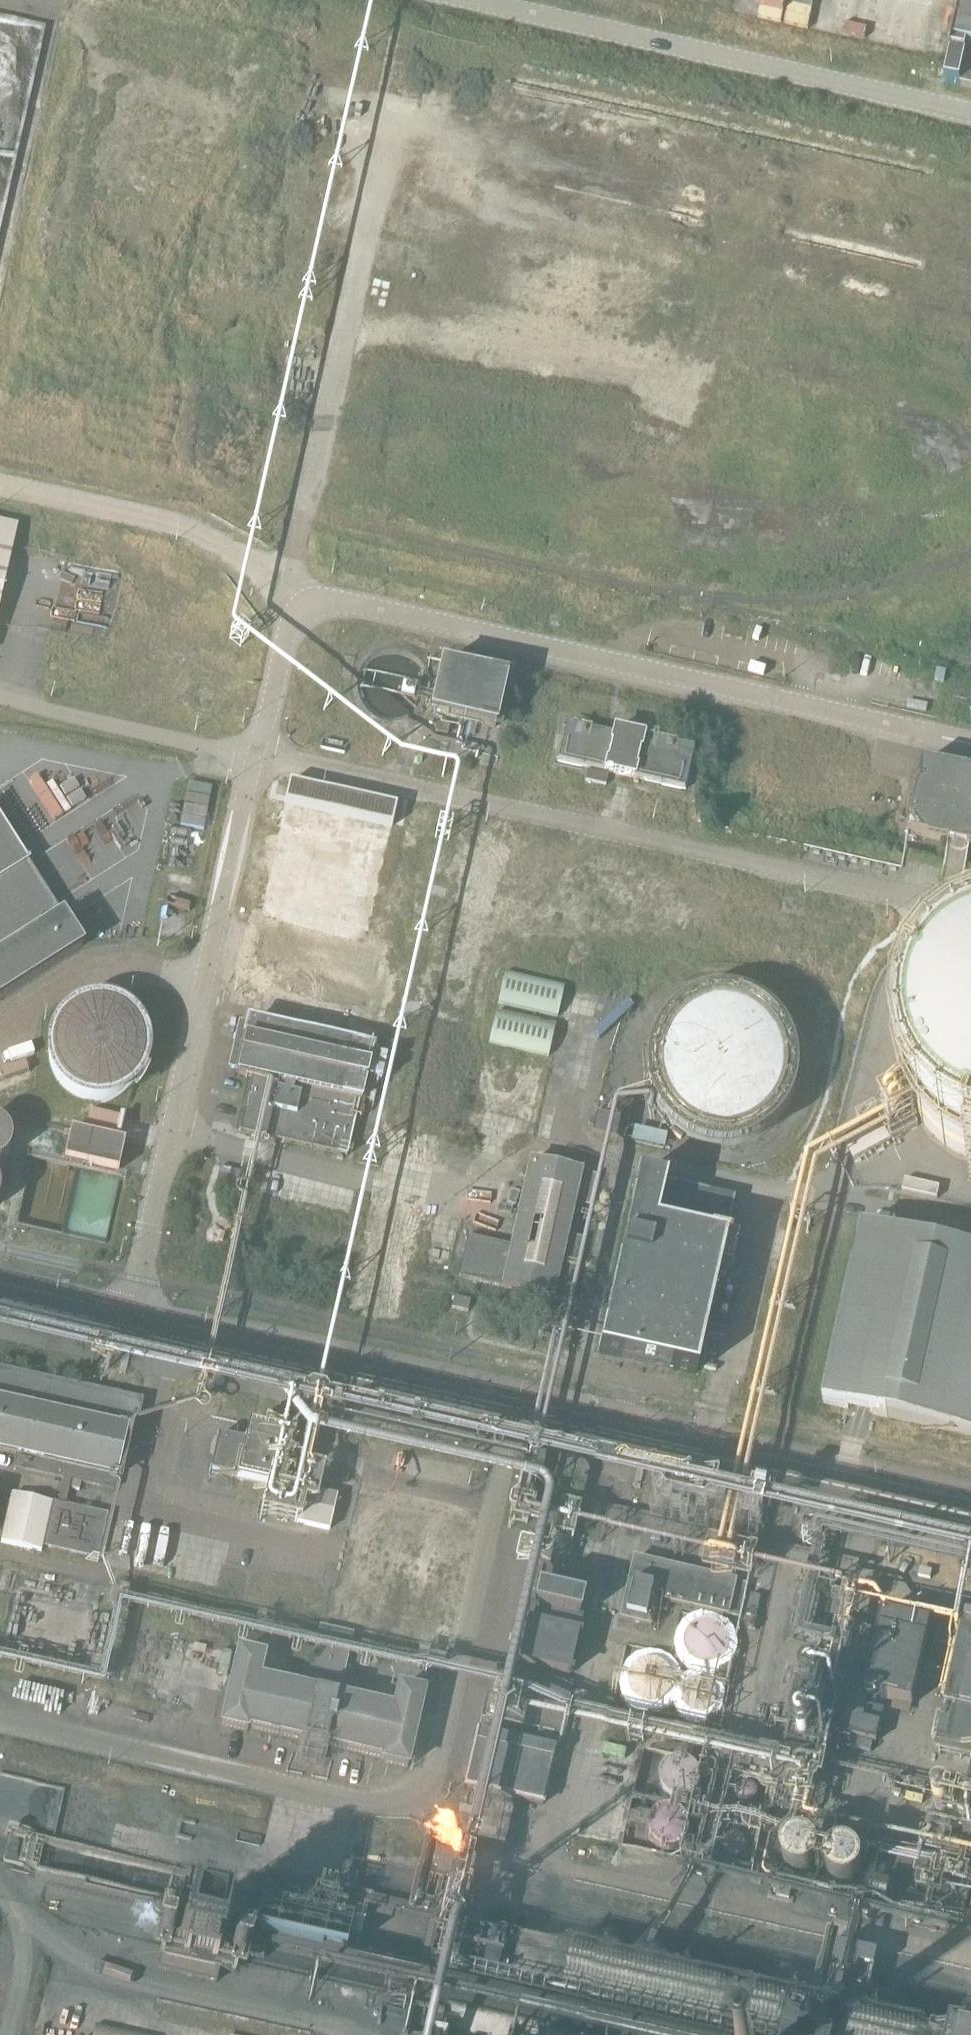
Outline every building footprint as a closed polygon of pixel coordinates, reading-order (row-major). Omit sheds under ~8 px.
[(945,82),(957,85),(970,88),(970,0),(963,0),(961,11),(951,57),(945,82)] [(454,288),(641,329),(655,270),(498,234),(496,244),(466,237),(454,288)] [(5,572),(9,555),(11,546),(12,541),(16,520),(0,516),(0,594),(5,572)] [(505,679),(440,665),(430,712),(494,727),(505,679)] [(449,727),(437,724),(435,732),(447,734),(449,727)] [(558,760),(583,766),(608,772),(619,774),(633,777),(640,779),(659,783),(686,789),(687,783),(695,750),(695,749),(668,743),(643,737),(636,735),(633,735),(613,730),(612,735),(599,732),(591,730),(566,725),(558,760)] [(924,762),(908,833),(970,847),(970,772),(924,762)] [(608,774),(587,770),(585,780),(605,785),(608,774)] [(286,796),(285,801),(391,825),(392,820),(395,806),(394,806),(393,805),(385,804),(309,787),(303,785),(291,783),(289,782),(286,796)] [(82,948),(0,819),(0,999),(82,948)] [(958,959),(942,970),(928,983),(916,998),(907,1015),(901,1034),(899,1053),(900,1072),(904,1091),(911,1109),(922,1125),(935,1139),(950,1151),(967,1160),(970,1161),(970,954),(958,959)] [(551,1054),(564,983),(504,972),(491,1043),(551,1054)] [(794,1077),(794,1075),(793,1062),(789,1049),(783,1037),(775,1027),(765,1018),(753,1011),(742,1007),(732,1005),(726,1004),(712,1005),(699,1009),(686,1015),(675,1023),(666,1034),(659,1045),(655,1058),(653,1065),(652,1074),(654,1088),(658,1102),(663,1113),(672,1124),(683,1133),(693,1140),(707,1144),(721,1146),(733,1146),(748,1142),(754,1139),(762,1135),(772,1127),(778,1121),(781,1116),(789,1103),(792,1091),(794,1077)] [(151,1064),(152,1055),(151,1045),(148,1036),(144,1028),(138,1020),(131,1014),(123,1009),(114,1006),(104,1005),(95,1005),(86,1008),(77,1012),(70,1017),(63,1024),(58,1032),(54,1041),(53,1050),(53,1059),(54,1069),(58,1077),(63,1085),(69,1092),(77,1098),(86,1102),(95,1104),(104,1104),(114,1103),(123,1100),(131,1095),(138,1089),(144,1081),(148,1073),(151,1064)] [(347,1156),(359,1101),(360,1102),(371,1051),(248,1023),(248,1024),(239,1022),(228,1068),(238,1070),(237,1075),(251,1078),(239,1132),(347,1156)] [(124,1119),(89,1111),(84,1132),(70,1129),(64,1159),(118,1171),(124,1141),(119,1140),(124,1119)] [(628,1119),(596,1112),(591,1132),(623,1139),(628,1119)] [(14,1143),(13,1137),(11,1132),(7,1127),(2,1124),(0,1123),(0,1163),(2,1162),(7,1159),(11,1154),(13,1149),(14,1143)] [(531,1161),(512,1247),(467,1237),(466,1242),(456,1239),(451,1260),(461,1262),(458,1278),(568,1302),(568,1301),(567,1301),(580,1241),(572,1239),(580,1204),(588,1206),(595,1177),(586,1175),(586,1174),(580,1173),(580,1172),(531,1161)] [(634,1189),(597,1352),(599,1352),(695,1373),(696,1365),(706,1323),(716,1281),(724,1245),(724,1244),(724,1241),(724,1240),(733,1202),(734,1198),(733,1197),(716,1195),(709,1194),(638,1178),(639,1177),(637,1176),(636,1180),(635,1185),(634,1189)] [(937,1198),(937,1197),(939,1186),(904,1179),(902,1190),(937,1198)] [(862,1227),(823,1402),(970,1435),(970,1251),(862,1227)] [(468,1305),(468,1303),(469,1300),(453,1297),(451,1307),(467,1311),(467,1310),(468,1305)] [(0,1368),(0,1451),(16,1455),(13,1468),(63,1479),(57,1505),(11,1494),(0,1543),(40,1552),(42,1546),(96,1558),(106,1516),(64,1506),(70,1480),(113,1490),(127,1430),(136,1432),(143,1400),(0,1368)] [(248,1426),(244,1443),(217,1436),(209,1473),(237,1479),(236,1479),(283,1490),(295,1436),(248,1426)] [(348,1476),(341,1474),(339,1482),(346,1483),(348,1476)] [(336,1497),(303,1489),(296,1522),(329,1530),(336,1497)] [(760,1514),(752,1512),(750,1520),(758,1522),(760,1514)] [(356,1649),(435,1664),(456,1549),(367,1532),(360,1570),(386,1575),(376,1624),(361,1622),(356,1649)] [(737,1582),(636,1558),(621,1619),(651,1626),(658,1599),(729,1616),(737,1582)] [(561,1572),(541,1568),(532,1609),(528,1608),(527,1615),(528,1615),(527,1620),(526,1620),(524,1627),(525,1627),(517,1663),(569,1675),(577,1639),(578,1639),(578,1635),(583,1636),(585,1626),(581,1626),(582,1620),(578,1619),(582,1602),(551,1595),(556,1573),(560,1574),(560,1575),(567,1577),(567,1575),(574,1577),(574,1578),(576,1579),(576,1577),(586,1580),(585,1584),(586,1584),(587,1578),(576,1576),(576,1575),(575,1574),(575,1575),(567,1574),(567,1573),(561,1571),(561,1572)] [(930,1624),(882,1613),(864,1693),(912,1704),(930,1624)] [(827,1622),(814,1619),(810,1639),(822,1642),(827,1622)] [(720,1642),(720,1641),(719,1637),(718,1633),(714,1627),(711,1625),(707,1623),(699,1622),(692,1624),(686,1628),(683,1634),(681,1639),(681,1642),(683,1650),(687,1655),(692,1659),(699,1661),(706,1660),(709,1659),(714,1656),(718,1649),(720,1642)] [(964,1624),(935,1750),(970,1758),(970,1625),(964,1624)] [(352,1635),(320,1628),(311,1669),(342,1676),(343,1674),(348,1676),(350,1667),(345,1666),(352,1635)] [(875,1645),(848,1639),(843,1658),(870,1664),(875,1645)] [(263,1657),(238,1652),(221,1726),(246,1732),(247,1728),(383,1758),(382,1762),(407,1768),(423,1694),(399,1688),(398,1689),(391,1687),(386,1708),(257,1680),(260,1668),(266,1670),(268,1661),(262,1659),(263,1657)] [(665,1681),(665,1680),(664,1672),(662,1668),(659,1665),(655,1662),(651,1661),(645,1660),(637,1662),(631,1666),(627,1672),(625,1680),(626,1684),(627,1688),(631,1694),(636,1698),(640,1699),(644,1700),(650,1699),(654,1698),(658,1695),(663,1689),(665,1685),(665,1681)] [(834,1661),(832,1670),(841,1672),(842,1663),(834,1661)] [(571,1685),(498,1669),(487,1718),(560,1734),(571,1685)] [(706,1694),(705,1688),(702,1684),(697,1682),(692,1681),(687,1682),(683,1685),(681,1689),(680,1694),(681,1698),(684,1703),(687,1705),(692,1707),(698,1706),(702,1703),(705,1699),(706,1694)] [(884,1709),(865,1705),(863,1715),(847,1711),(842,1734),(876,1742),(884,1709)] [(554,1749),(478,1732),(465,1787),(542,1805),(551,1761),(552,1762),(554,1749)] [(701,1780),(700,1767),(673,1762),(666,1763),(660,1794),(661,1799),(653,1799),(654,1814),(653,1816),(656,1848),(664,1849),(704,1846),(706,1836),(715,1835),(713,1818),(714,1815),(693,1811),(722,1809),(696,1804),(701,1780)] [(760,1795),(760,1794),(759,1788),(756,1783),(751,1779),(745,1777),(738,1778),(734,1779),(731,1782),(727,1787),(726,1794),(727,1800),(730,1805),(735,1809),(741,1811),(749,1810),(752,1809),(755,1806),(759,1801),(760,1795)] [(936,1796),(925,1847),(970,1857),(970,1804),(936,1796)] [(755,1842),(753,1835),(749,1829),(744,1825),(737,1824),(730,1825),(725,1829),(721,1835),(719,1842),(721,1848),(724,1854),(728,1857),(735,1859),(742,1858),(748,1855),(753,1850),(754,1846),(755,1842)] [(814,1859),(814,1858),(813,1851),(809,1845),(806,1843),(802,1841),(797,1840),(791,1841),(788,1843),(784,1845),(781,1851),(779,1857),(779,1861),(780,1864),(784,1869),(788,1873),(795,1875),(803,1874),(809,1870),(813,1865),(814,1859)] [(864,1869),(864,1868),(863,1862),(858,1856),(855,1853),(852,1852),(846,1851),(840,1852),(837,1853),(834,1856),(830,1861),(829,1868),(830,1875),(833,1880),(838,1884),(845,1886),(852,1885),(858,1881),(862,1875),(864,1869)] [(472,1863),(468,1887),(499,1891),(502,1867),(472,1863)] [(956,1868),(930,1863),(925,1882),(952,1888),(956,1868)] [(740,1969),(752,1924),(710,1913),(701,1948),(714,1952),(712,1962),(740,1969)] [(440,1922),(428,1963),(746,2034),(943,2034),(440,1922)] [(219,1967),(161,1953),(157,1969),(216,1982),(219,1967)] [(92,2034),(136,2034),(94,2026),(92,2034)]
